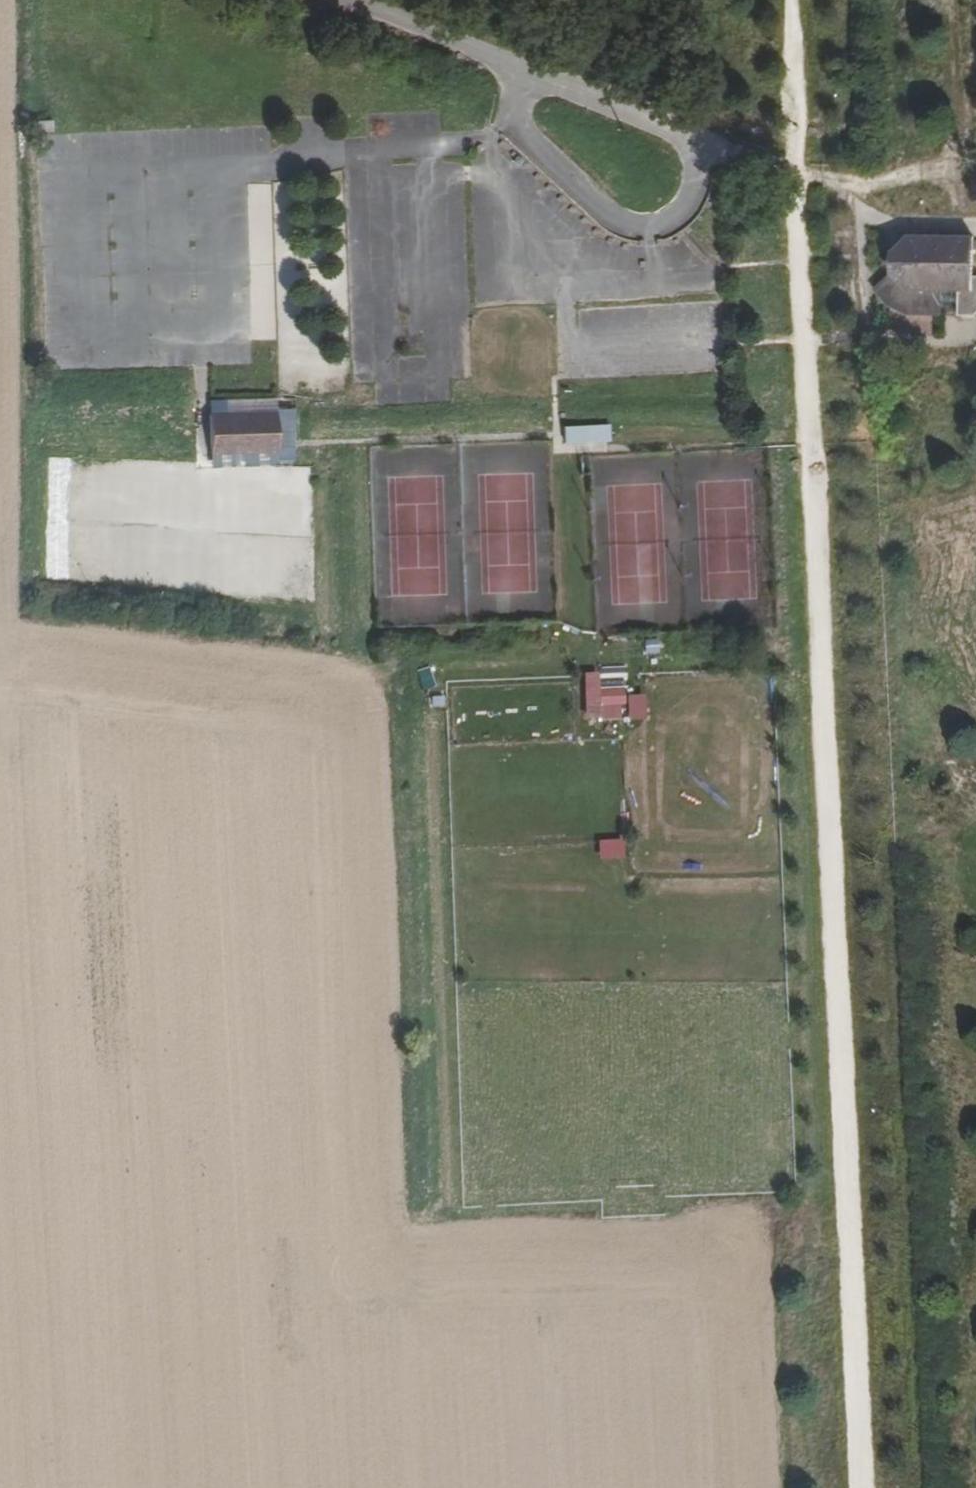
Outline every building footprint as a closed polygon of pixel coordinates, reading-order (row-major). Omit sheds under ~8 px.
[(37,122),(37,131),(53,131),(53,122),(37,122)] [(290,318),(290,183),(247,183),(247,212),(234,212),(234,264),(239,264),(239,282),(226,282),(226,298),(205,298),(205,339),(275,340),(275,318),(290,318)] [(912,318),(952,316),(951,301),(972,300),(972,313),(975,313),(975,268),(974,231),(895,232),(895,254),(888,261),(893,267),(876,285),(912,318)] [(208,414),(210,464),(295,461),(293,411),(208,414)] [(608,427),(587,428),(587,444),(609,443),(608,427)] [(587,428),(563,429),(564,445),(587,444),(587,428)] [(414,670),(421,691),(434,686),(428,666),(414,670)] [(600,686),(600,672),(585,671),(582,718),(623,719),(625,687),(600,686)] [(629,750),(646,749),(645,693),(628,694),(629,750)]
